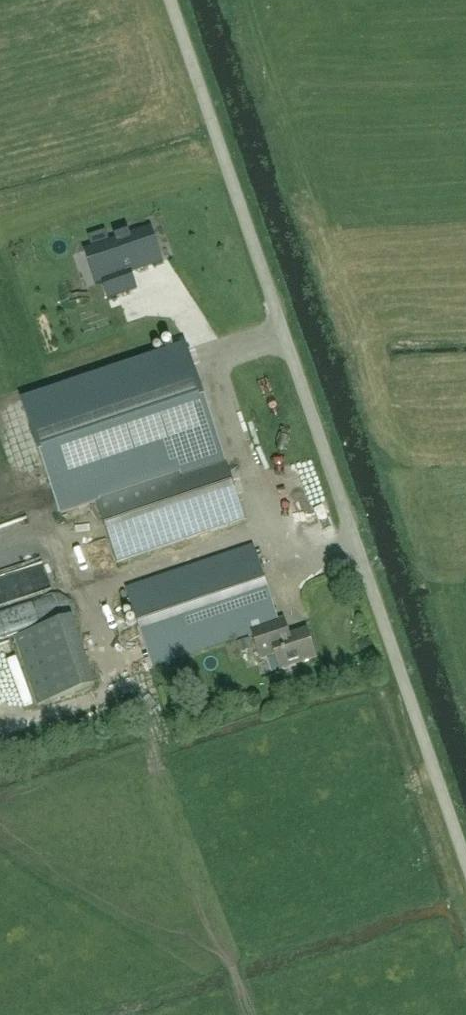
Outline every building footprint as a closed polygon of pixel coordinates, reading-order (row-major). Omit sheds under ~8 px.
[(114,238),(81,248),(93,284),(100,282),(106,299),(136,288),(130,272),(162,261),(150,225),(128,233),(128,231),(113,236),(114,238)] [(188,349),(26,403),(62,512),(98,500),(119,563),(246,520),(188,349)] [(280,621),(256,546),(129,590),(153,666),(253,632),(262,659),(277,654),(282,670),(318,658),(308,629),(290,635),(285,619),(280,621)] [(26,561),(23,551),(0,558),(0,569),(26,561)] [(50,619),(44,600),(0,612),(0,632),(50,619)] [(28,633),(50,700),(96,686),(73,617),(28,633)] [(10,674),(3,650),(0,651),(0,677),(10,674)]
